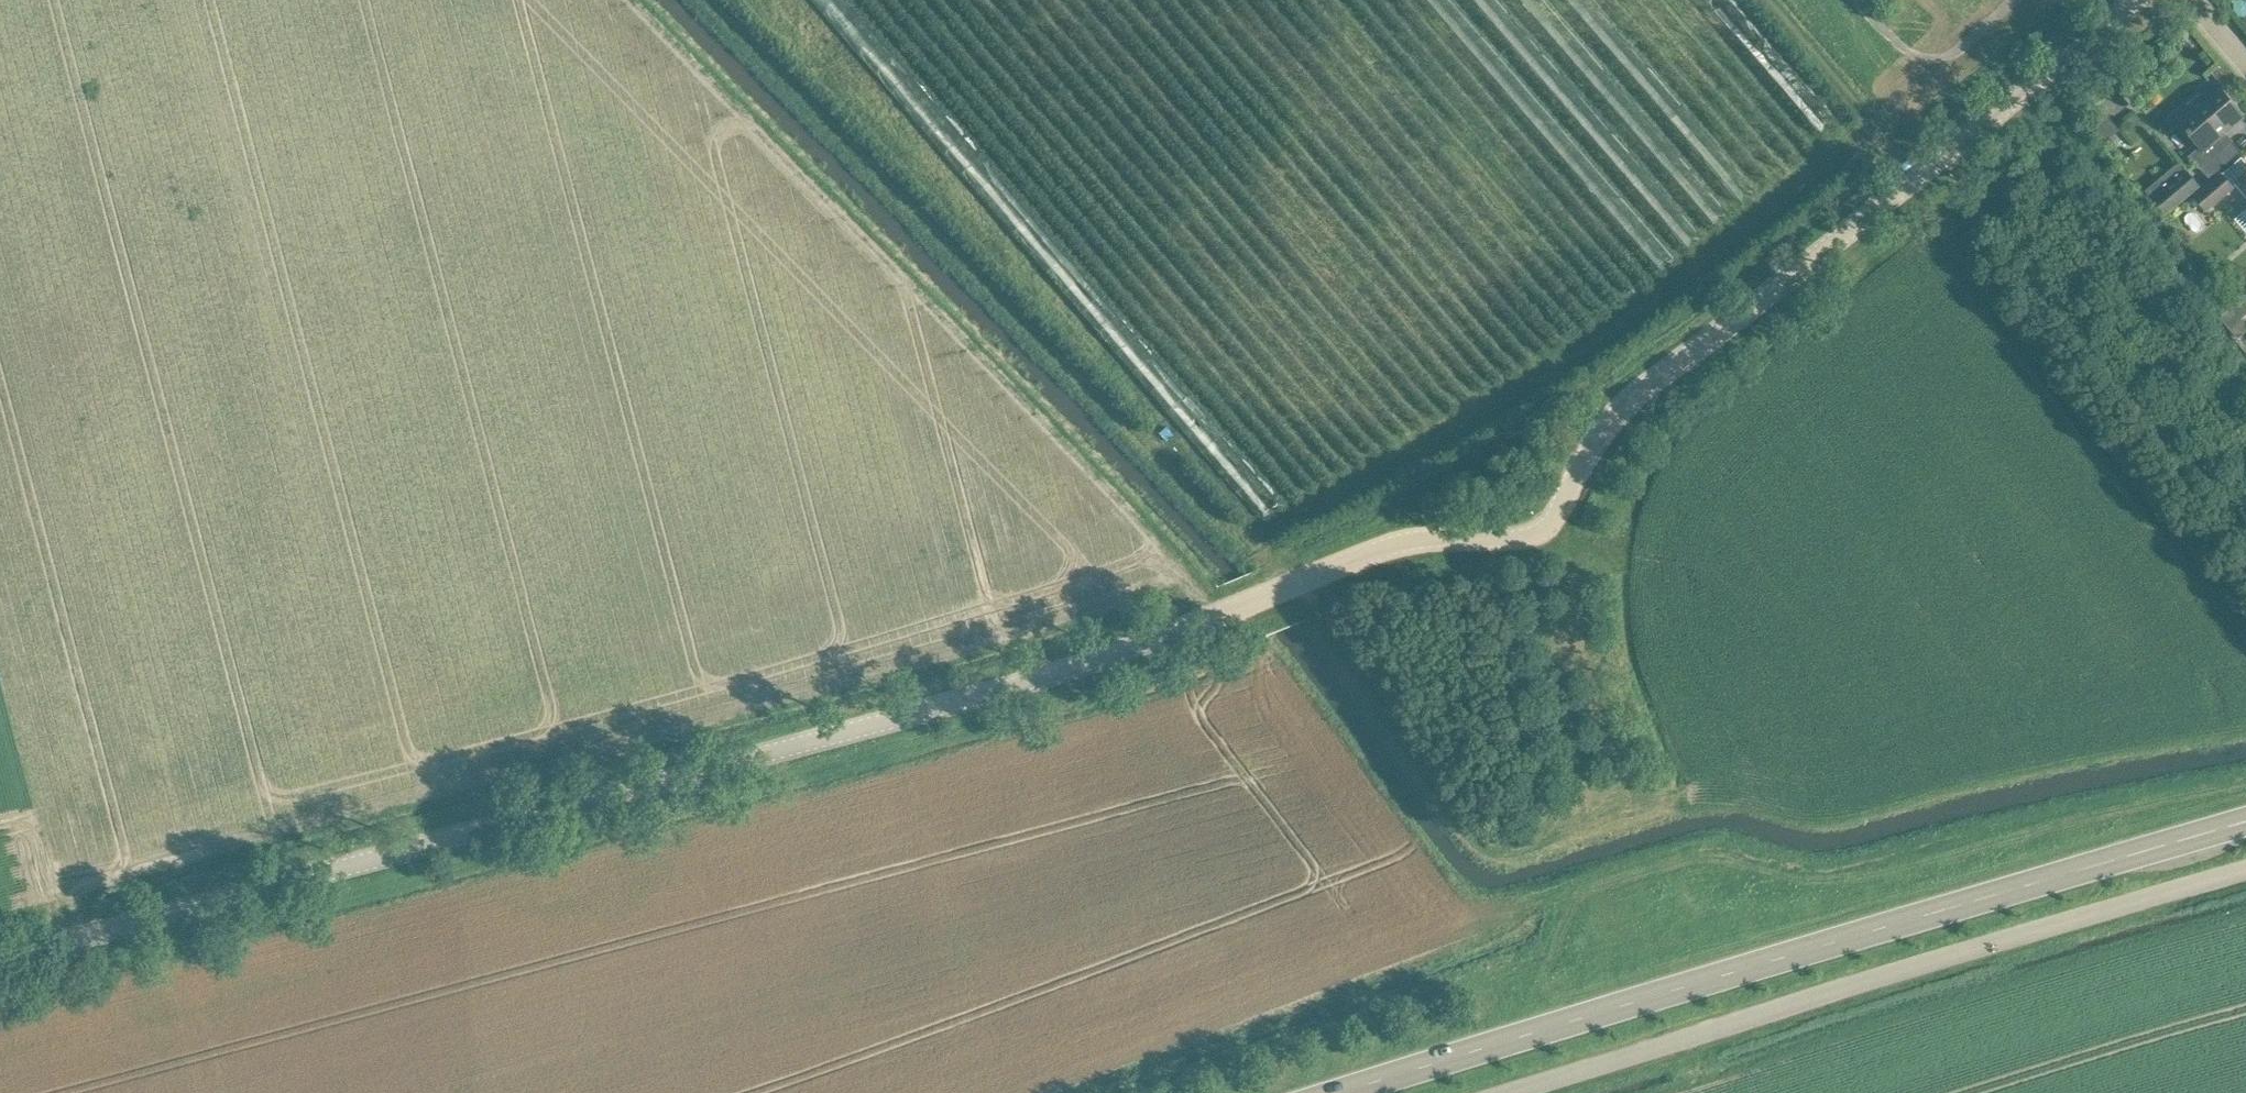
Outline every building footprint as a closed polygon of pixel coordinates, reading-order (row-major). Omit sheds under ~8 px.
[(2176,121),(2191,138),(2199,147),(2189,156),(2201,170),(2233,142),(2224,132),(2242,117),(2216,87),(2203,98),(2199,93),(2185,105),(2190,110),(2176,121)] [(2105,143),(2119,131),(2102,111),(2088,122),(2105,143)] [(2058,128),(2050,135),(2057,144),(2066,137),(2058,128)] [(2179,165),(2146,193),(2165,215),(2198,187),(2179,165)] [(2206,211),(2233,189),(2221,175),(2194,198),(2206,211)] [(2242,181),(2237,185),(2245,196),(2245,177),(2242,181)] [(2241,319),(2245,315),(2245,304),(2242,299),(2219,318),(2238,340),(2245,332),(2245,325),(2241,319)]
